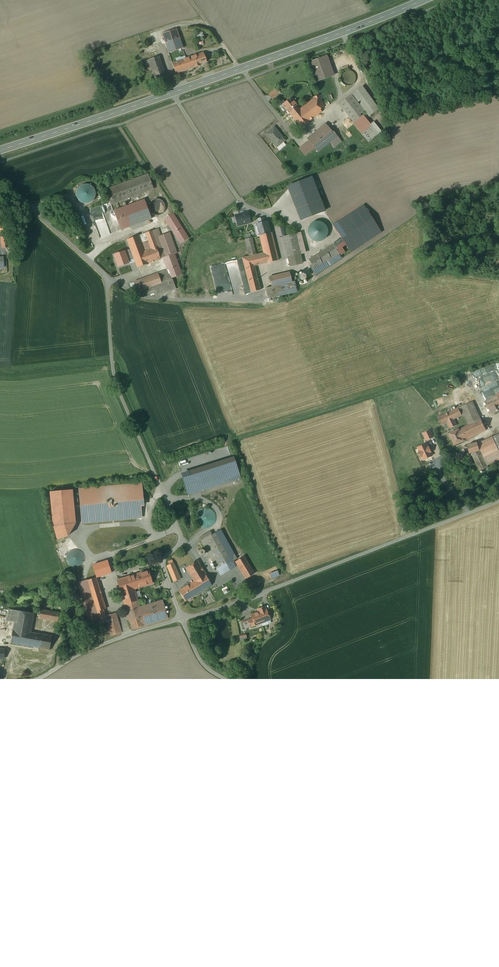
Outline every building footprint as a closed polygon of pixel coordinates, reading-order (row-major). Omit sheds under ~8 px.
[(176,29),(162,34),(168,53),(178,49),(178,50),(182,48),(183,48),(176,29)] [(192,56),(186,58),(182,48),(178,50),(178,49),(168,53),(176,74),(196,67),(192,56)] [(192,56),(196,67),(200,65),(199,64),(206,61),(203,52),(192,56)] [(159,56),(148,60),(157,83),(164,81),(158,62),(160,61),(159,56)] [(327,56),(308,63),(315,82),(334,75),(327,56)] [(348,70),(346,71),(344,71),(343,72),(343,73),(342,73),(341,74),(341,75),(341,76),(341,77),(340,78),(341,79),(341,80),(341,81),(342,82),(342,83),(343,84),(344,84),(345,85),(346,85),(347,85),(348,85),(350,85),(351,85),(352,85),(353,84),(354,83),(355,82),(355,81),(355,80),(356,79),(356,78),(356,77),(355,76),(355,75),(355,74),(354,73),(353,72),(352,71),(351,71),(350,71),(349,70),(348,70)] [(378,109),(362,87),(362,86),(352,94),(368,116),(378,109)] [(277,88),(269,94),(272,98),(280,92),(277,88)] [(364,111),(351,94),(339,104),(353,122),(360,117),(359,115),(364,111)] [(300,109),(290,98),(282,105),(283,106),(282,108),(284,111),(286,110),(300,128),(309,121),(320,112),(318,109),(324,107),(319,95),(313,97),(313,99),(300,109)] [(370,128),(360,117),(353,122),(352,123),(368,142),(376,136),(370,128)] [(325,123),(307,138),(309,141),(315,147),(318,152),(332,140),(336,146),(341,141),(334,132),(332,133),(325,123)] [(374,124),(370,128),(376,136),(380,132),(374,124)] [(285,140),(274,127),(266,134),(276,147),(285,140)] [(309,141),(299,148),(305,156),(315,147),(309,141)] [(148,174),(105,189),(111,204),(154,189),(148,174)] [(93,183),(77,187),(82,204),(98,199),(93,183)] [(144,199),(124,207),(131,226),(151,218),(144,199)] [(155,199),(154,199),(152,200),(151,201),(151,202),(150,203),(149,204),(149,205),(149,206),(149,207),(149,208),(149,209),(149,210),(150,211),(151,213),(152,214),(153,214),(154,215),(155,215),(156,215),(157,215),(158,215),(160,215),(161,214),(162,214),(162,213),(163,212),(164,211),(164,210),(165,209),(165,208),(165,207),(165,206),(165,205),(164,204),(164,203),(163,202),(162,201),(162,200),(161,200),(160,200),(159,199),(158,199),(157,199),(155,199)] [(343,245),(310,266),(315,274),(382,232),(362,202),(329,223),(343,245)] [(124,207),(113,211),(120,230),(131,226),(124,207)] [(249,212),(235,215),(238,227),(251,224),(249,212)] [(0,217),(0,230),(2,248),(14,247),(12,232),(12,233),(7,233),(5,216),(0,217)] [(270,233),(267,221),(257,224),(259,235),(270,233)] [(315,222),(313,222),(312,222),(311,223),(310,223),(309,224),(308,225),(308,226),(307,226),(307,228),(306,229),(306,230),(306,231),(306,232),(306,233),(307,234),(307,235),(308,236),(308,237),(309,238),(310,238),(311,239),(312,239),(313,239),(315,240),(316,240),(317,240),(318,239),(319,239),(320,238),(321,237),(322,236),(323,235),(324,234),(324,233),(324,232),(324,231),(324,230),(324,229),(324,228),(323,227),(323,226),(321,224),(320,223),(319,223),(318,222),(316,222),(315,222)] [(152,230),(145,233),(148,240),(151,248),(156,247),(158,246),(152,230)] [(169,232),(158,236),(161,245),(158,246),(156,247),(157,248),(161,247),(165,257),(176,253),(175,249),(179,247),(174,231),(169,232)] [(259,235),(263,253),(256,255),(249,256),(242,258),(251,292),(260,290),(254,266),(278,260),(271,232),(270,233),(259,235)] [(145,233),(138,235),(141,243),(148,240),(145,233)] [(295,233),(282,237),(287,256),(300,253),(295,233)] [(138,235),(127,239),(134,259),(137,267),(148,263),(160,259),(157,248),(156,247),(151,248),(144,251),(141,243),(138,235)] [(251,237),(245,239),(249,256),(256,255),(251,237)] [(124,251),(114,255),(118,266),(128,263),(128,261),(134,259),(130,249),(124,251)] [(181,273),(175,257),(168,260),(169,262),(172,261),(177,276),(181,274),(181,273)] [(301,257),(294,259),(296,268),(303,266),(301,257)] [(294,259),(286,261),(289,270),(296,268),(294,259)] [(177,276),(172,261),(169,262),(165,264),(167,270),(170,278),(171,278),(177,276)] [(162,284),(144,290),(145,295),(154,291),(156,295),(175,288),(171,278),(170,278),(167,270),(158,273),(162,284)] [(289,272),(269,277),(271,287),(272,287),(292,282),(291,278),(289,272)] [(162,284),(158,273),(140,280),(144,290),(162,284)] [(292,282),(272,287),(271,287),(265,288),(268,298),(297,291),(294,281),(297,281),(296,277),(291,278),(292,282)] [(140,280),(133,282),(137,292),(144,290),(140,280)] [(133,282),(129,283),(131,289),(137,292),(133,282)] [(485,402),(488,408),(498,403),(498,401),(497,397),(485,402)] [(481,419),(472,401),(458,408),(461,415),(463,415),(468,425),(458,429),(449,433),(454,445),(464,440),(486,430),(481,419)] [(458,408),(438,417),(441,425),(447,422),(450,428),(456,425),(453,419),(461,415),(458,408)] [(432,430),(424,433),(427,440),(435,437),(432,430)] [(478,444),(484,457),(487,465),(498,460),(498,451),(492,437),(478,444)] [(477,442),(467,445),(469,453),(471,452),(479,450),(477,442)] [(419,447),(424,460),(435,456),(432,446),(430,446),(429,443),(419,447)] [(487,467),(479,450),(471,452),(480,471),(487,467)] [(231,456),(178,473),(186,495),(240,478),(231,456)] [(142,483),(79,489),(83,524),(146,518),(142,483)] [(53,491),(57,538),(79,536),(75,489),(53,491)] [(202,506),(200,507),(199,509),(198,512),(198,516),(201,519),(204,521),(207,522),(211,521),(213,519),(215,517),(216,513),(215,509),(213,507),(209,505),(205,504),(202,506)] [(237,559),(221,529),(201,541),(220,575),(235,566),(233,561),(237,559)] [(75,549),(73,549),(72,550),(71,550),(70,551),(69,552),(68,552),(68,553),(67,554),(67,555),(67,556),(66,557),(66,558),(66,560),(67,561),(67,562),(68,563),(68,564),(69,565),(70,565),(71,566),(72,566),(73,567),(74,567),(76,567),(77,567),(78,566),(80,566),(81,565),(81,564),(82,564),(83,563),(83,561),(84,561),(84,560),(84,559),(84,558),(84,557),(84,556),(83,555),(83,553),(82,552),(81,551),(80,551),(79,550),(78,550),(77,550),(76,549),(75,549)] [(244,556),(235,561),(246,579),(254,573),(244,556)] [(107,560),(93,565),(96,577),(111,573),(107,560)] [(173,563),(172,560),(168,562),(169,565),(167,565),(174,582),(180,579),(173,563)] [(212,585),(197,560),(186,567),(194,581),(200,592),(212,585)] [(140,573),(117,580),(121,593),(134,589),(152,583),(148,570),(144,572),(143,570),(140,571),(140,573)] [(106,609),(96,577),(78,583),(91,627),(107,622),(105,616),(103,610),(106,609)] [(194,581),(179,590),(185,601),(200,592),(194,581)] [(134,589),(121,593),(128,614),(140,611),(139,607),(140,607),(134,589)] [(140,607),(139,607),(140,611),(128,614),(132,629),(168,618),(163,600),(140,607)] [(265,606),(260,608),(261,611),(259,612),(251,615),(252,618),(248,620),(251,627),(256,625),(255,624),(265,621),(270,620),(265,606)] [(34,613),(9,609),(7,621),(14,622),(13,629),(10,643),(50,650),(52,636),(31,632),(34,613)] [(59,613),(41,610),(39,618),(58,621),(59,613)] [(81,613),(74,615),(78,629),(86,627),(81,613)] [(116,613),(105,616),(107,622),(111,635),(122,632),(116,613)] [(248,620),(241,623),(244,630),(251,627),(248,620)]
